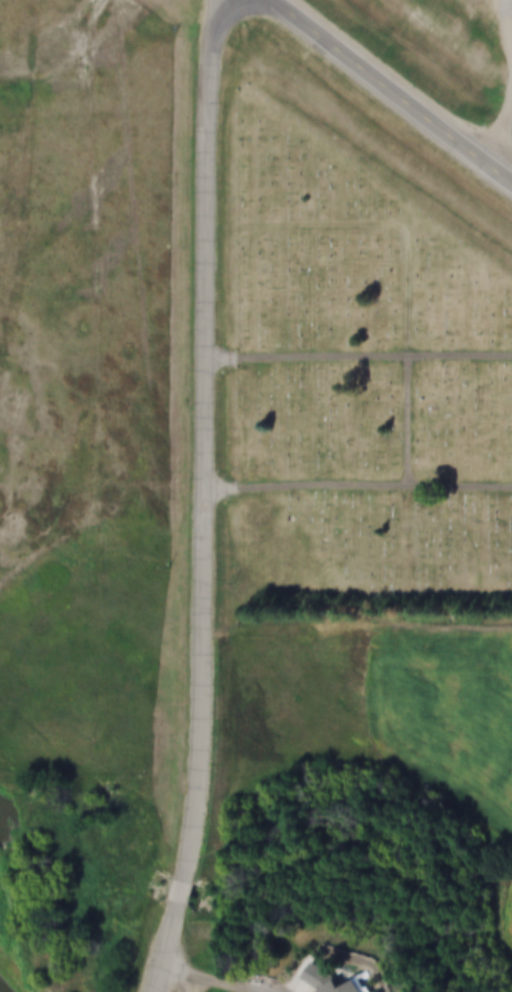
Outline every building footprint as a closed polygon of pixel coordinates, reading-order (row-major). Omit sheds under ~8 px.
[(337,974),(348,991),(307,991),(309,991),(290,980),(300,962),(328,979),(337,974)]
